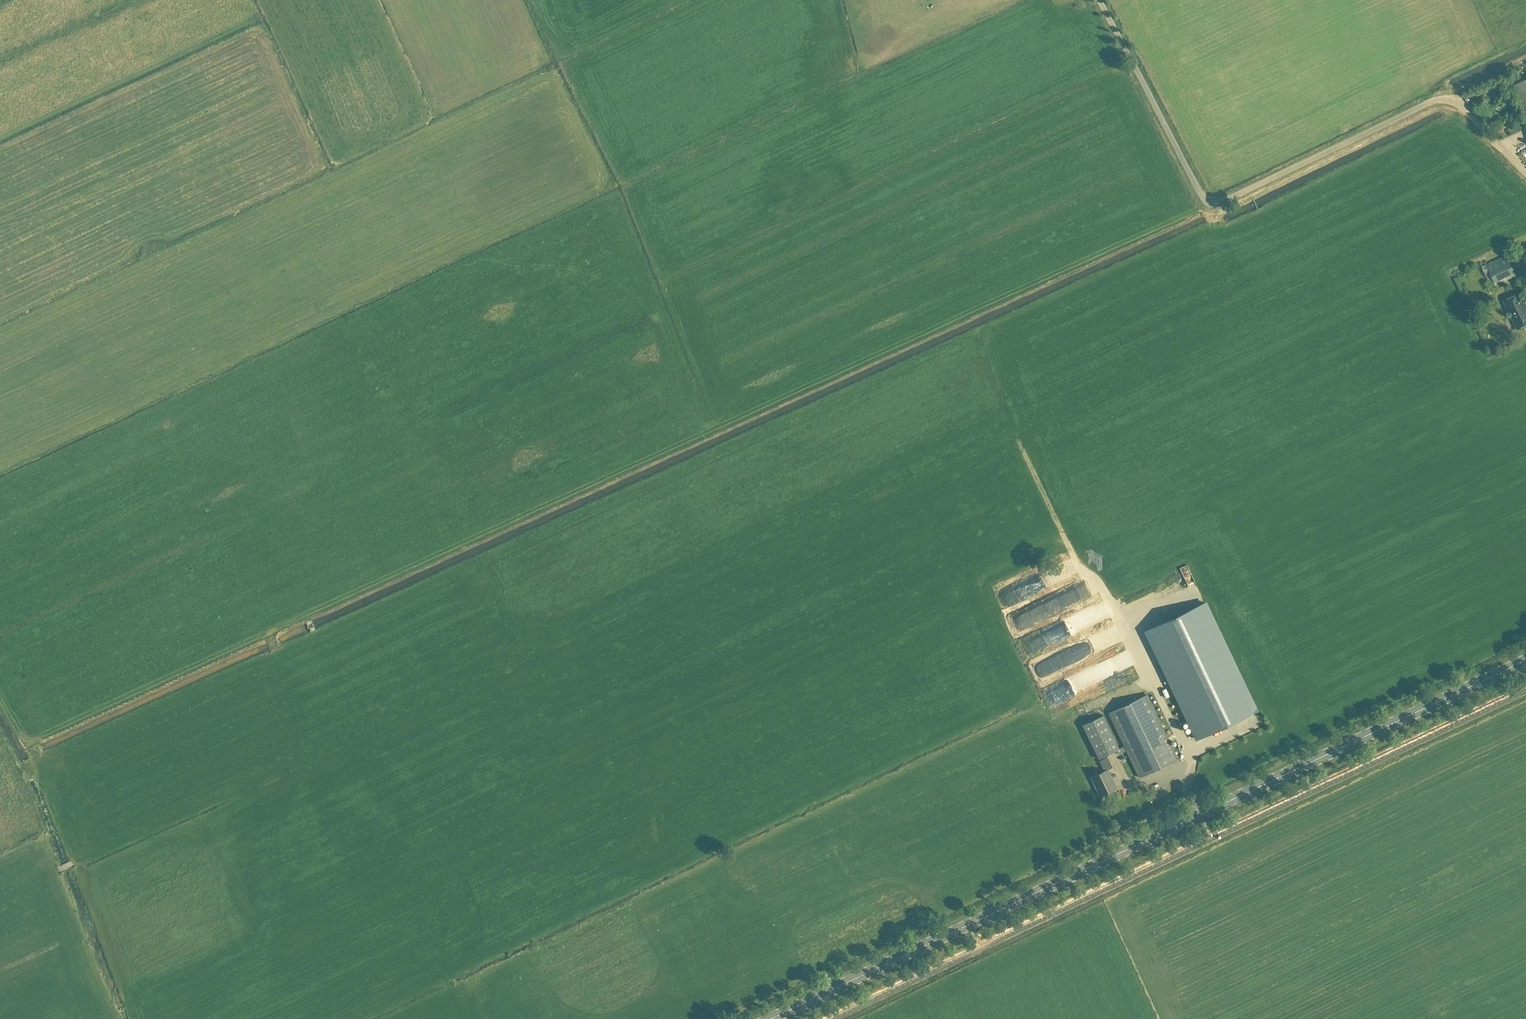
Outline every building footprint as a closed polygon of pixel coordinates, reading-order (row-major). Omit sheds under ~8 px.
[(1484,34),(1464,40),(1466,47),(1459,49),(1460,53),(1480,46),(1479,41),(1485,39),(1484,34)] [(1400,73),(1406,72),(1403,61),(1397,63),(1400,73)] [(1512,85),(1525,116),(1525,78),(1512,85)] [(1481,266),(1492,286),(1516,274),(1506,254),(1481,266)] [(1520,292),(1503,300),(1517,329),(1525,324),(1525,306),(1520,292)] [(1146,630),(1197,739),(1257,711),(1205,602),(1146,630)] [(1178,759),(1147,694),(1109,712),(1139,777),(1178,759)] [(1242,723),(1252,734),(1263,724),(1254,713),(1242,723)] [(1082,724),(1098,758),(1120,748),(1104,714),(1082,724)] [(1116,788),(1107,769),(1113,767),(1108,757),(1100,760),(1104,770),(1091,776),(1100,795),(1116,788)]
